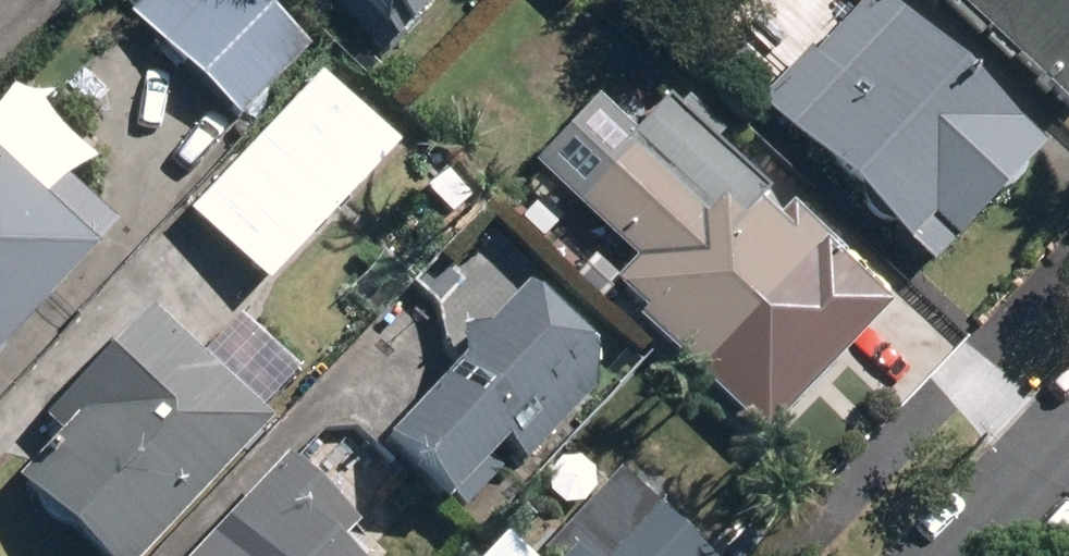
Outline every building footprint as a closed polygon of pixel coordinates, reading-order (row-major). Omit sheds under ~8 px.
[(239,0),(141,0),(118,24),(229,128),(298,54),(239,0)] [(375,57),(433,0),(319,0),(375,57)] [(870,0),(857,0),(747,110),(914,277),(1031,160),(870,0)] [(1059,122),(1068,111),(1068,0),(933,0),(1059,122)] [(390,157),(311,81),(179,216),(258,293),(390,157)] [(589,103),(525,171),(628,269),(604,294),(631,320),(623,328),(752,450),(879,316),(659,107),(628,140),(589,103)] [(101,233),(54,191),(79,163),(16,107),(0,124),(0,345),(101,233)] [(512,479),(599,380),(506,299),(368,456),(435,515),(487,456),(512,479)] [(283,383),(226,326),(182,370),(135,323),(49,409),(64,422),(23,469),(32,477),(10,502),(72,555),(154,555),(259,436),(246,425),(283,383)] [(269,476),(189,555),(326,555),(338,544),(269,476)] [(609,485),(546,549),(553,555),(682,555),(609,485)]
